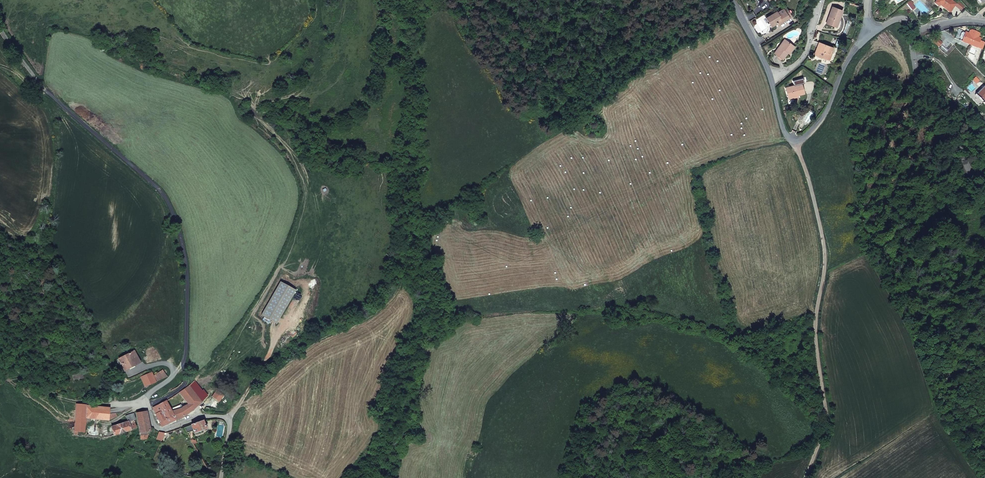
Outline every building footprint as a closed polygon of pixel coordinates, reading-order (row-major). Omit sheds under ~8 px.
[(934,4),(939,7),(940,5),(949,13),(956,4),(950,0),(937,0),(934,4)] [(786,7),(783,9),(788,17),(791,15),(786,7)] [(826,24),(833,27),(837,19),(838,19),(842,11),(833,7),(826,24)] [(788,17),(783,9),(777,13),(776,12),(766,18),(770,25),(775,22),(777,24),(778,26),(783,22),(782,21),(788,17)] [(978,45),(980,39),(978,38),(979,34),(972,31),(970,31),(969,34),(966,33),(957,34),(955,39),(971,45),(967,53),(967,58),(975,67),(983,47),(978,45)] [(782,59),(787,52),(793,45),(785,39),(774,53),(782,59)] [(832,47),(818,43),(814,55),(827,59),(828,54),(830,54),(832,47)] [(804,93),(801,83),(785,88),(788,98),(797,95),(804,93)] [(984,85),(975,94),(983,102),(984,103),(984,86),(984,85)] [(975,94),(983,103),(983,102),(975,94)] [(283,283),(265,316),(280,325),(298,291),(283,283)] [(138,368),(142,366),(137,353),(122,360),(126,371),(137,367),(138,368)] [(154,377),(142,380),(145,390),(157,387),(154,377)] [(200,390),(194,385),(181,394),(188,406),(192,413),(204,402),(196,394),(200,390)] [(209,397),(200,390),(196,394),(204,402),(209,397)] [(171,412),(167,404),(155,410),(163,428),(176,422),(171,412)] [(110,410),(76,405),(74,424),(84,425),(85,418),(111,421),(116,419),(116,417),(110,416),(110,410)] [(188,406),(179,410),(181,413),(185,411),(188,417),(192,413),(188,406)] [(171,412),(176,422),(188,417),(185,411),(181,413),(179,410),(178,408),(171,412)] [(137,417),(142,441),(148,440),(148,433),(151,432),(147,413),(137,417)] [(112,429),(114,436),(136,429),(133,422),(134,421),(132,416),(125,418),(127,424),(112,429)] [(205,429),(202,423),(193,427),(196,433),(205,429)]
